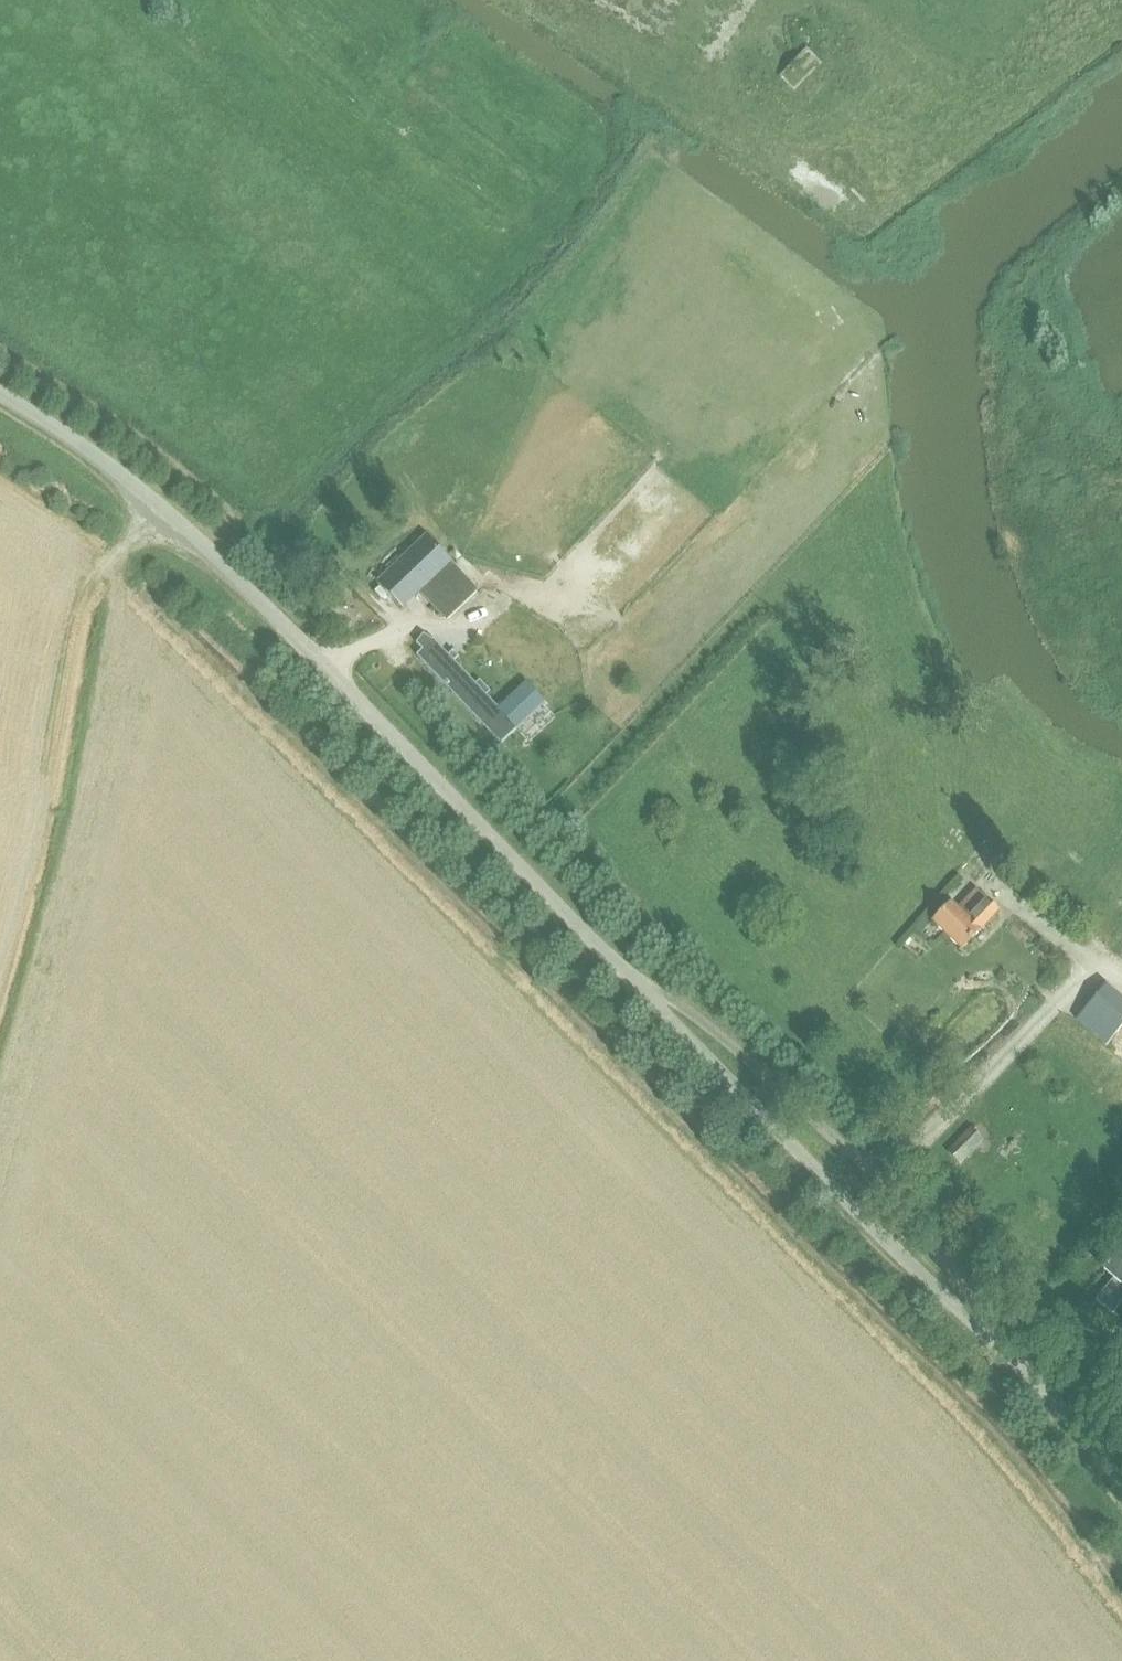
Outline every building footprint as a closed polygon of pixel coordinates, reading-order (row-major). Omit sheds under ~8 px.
[(426,536),(378,582),(402,608),(427,584),(449,605),(473,584),(450,562),(426,536)] [(423,635),(415,644),(422,650),(416,656),(500,745),(543,704),(525,686),(499,710),(486,696),(475,685),(453,662),(448,656),(433,640),(432,641),(423,635)] [(998,912),(986,901),(975,891),(957,910),(951,904),(932,923),(961,950),(998,912)] [(959,1165),(983,1140),(971,1128),(947,1152),(959,1165)] [(1111,1281),(1095,1300),(1112,1314),(1121,1301),(1121,1257),(1118,1253),(1101,1273),(1111,1281)]
